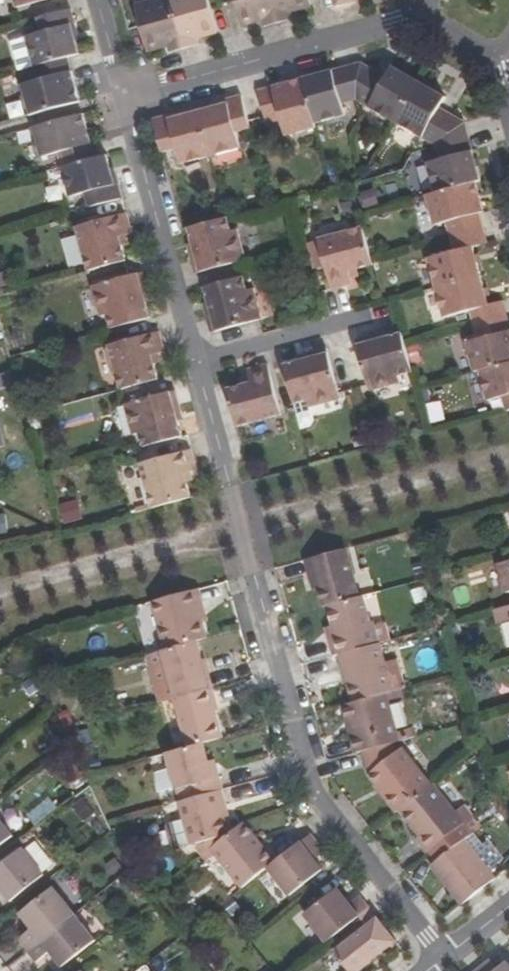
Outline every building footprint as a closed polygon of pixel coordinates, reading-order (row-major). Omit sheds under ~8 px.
[(148,49),(168,43),(170,51),(186,47),(172,0),(161,0),(136,7),(148,49)] [(186,47),(201,43),(199,35),(217,30),(209,0),(172,0),(186,47)] [(263,18),(265,26),(280,22),(274,0),(236,0),(242,23),(263,18)] [(280,22),(295,18),(293,9),(312,5),(310,0),(274,0),(280,22)] [(77,24),(72,7),(37,17),(41,31),(26,36),(34,66),(69,57),(80,54),(72,26),(77,24)] [(31,114),(81,101),(69,57),(34,66),(38,80),(23,85),(31,114)] [(362,61),(348,64),(357,98),(357,99),(396,122),(419,81),(392,65),(386,76),(362,61)] [(342,102),(357,98),(348,64),(302,77),(315,123),(345,114),(342,102)] [(281,120),(286,135),(316,127),(315,123),(302,77),(258,89),(268,123),(281,120)] [(419,81),(396,122),(435,144),(470,135),(466,121),(440,106),(446,96),(419,81)] [(243,94),(199,106),(212,155),(241,147),(237,132),(252,128),(243,94)] [(199,106),(154,119),(163,152),(177,149),(181,163),(212,155),(199,106)] [(61,167),(96,157),(84,113),(34,126),(42,157),(57,153),(61,167)] [(482,179),(470,135),(435,144),(438,159),(428,162),(436,191),(477,180),(482,179)] [(85,192),(89,207),(124,198),(120,183),(115,183),(108,154),(96,157),(61,167),(70,197),(85,192)] [(436,191),(427,194),(435,224),(446,222),(450,236),(483,226),(479,212),(485,210),(477,180),(436,191)] [(88,271),(128,259),(121,236),(134,233),(128,212),(76,226),(88,271)] [(238,228),(232,230),(228,216),(188,227),(193,249),(189,250),(196,273),(246,258),(238,228)] [(372,257),(368,244),(363,225),(318,237),(327,270),(332,289),(353,283),(350,272),(374,265),(372,257)] [(474,247),(488,243),(483,226),(450,236),(453,250),(428,257),(436,286),(481,274),(474,247)] [(311,257),(315,273),(327,270),(318,237),(307,241),(311,257)] [(107,314),(111,328),(156,315),(150,296),(145,297),(138,273),(91,286),(99,316),(107,314)] [(473,324),(508,315),(504,300),(489,304),(481,274),(436,286),(444,317),(469,310),(473,324)] [(254,288),(248,289),(244,275),(204,286),(209,306),(205,307),(212,332),(262,317),(254,288)] [(467,341),(475,371),(479,369),(508,361),(508,318),(508,315),(473,324),(477,338),(467,341)] [(405,341),(402,330),(382,336),(381,332),(356,338),(370,390),(401,382),(399,375),(413,370),(405,341)] [(120,389),(161,378),(154,354),(166,352),(160,331),(108,346),(120,389)] [(294,403),(309,399),(311,406),(341,398),(327,346),(303,353),(304,358),(284,363),(294,403)] [(479,369),(487,399),(502,396),(506,410),(508,409),(508,361),(479,369)] [(237,426),(281,414),(268,362),(247,368),(251,381),(227,388),(237,426)] [(139,433),(143,447),(188,435),(182,414),(178,415),(171,391),(124,404),(132,435),(139,433)] [(301,427),(315,423),(311,406),(309,399),(294,403),(301,427)] [(192,497),(186,473),(197,470),(192,449),(140,463),(152,508),(192,497)] [(315,575),(318,588),(323,606),(328,605),(360,596),(346,548),(305,559),(309,576),(315,575)] [(499,564),(506,590),(508,589),(508,561),(499,564)] [(309,576),(313,590),(318,588),(315,575),(309,576)] [(457,606),(470,603),(465,584),(452,588),(457,606)] [(199,587),(152,600),(166,649),(198,640),(208,637),(203,618),(207,616),(199,587)] [(334,624),(330,626),(338,654),(341,653),(381,642),(374,621),(371,621),(363,595),(360,596),(328,605),(334,624)] [(494,609),(498,625),(508,623),(508,605),(494,609)] [(166,649),(162,650),(176,698),(211,689),(198,640),(166,649)] [(386,662),(381,642),(341,653),(354,701),(386,692),(394,690),(411,685),(404,657),(386,662)] [(176,698),(174,699),(187,746),(206,741),(224,736),(215,704),(218,703),(214,688),(211,689),(176,698)] [(354,701),(344,704),(357,753),(362,752),(394,743),(399,741),(386,692),(354,701)] [(181,800),(224,789),(220,775),(215,776),(212,762),(206,741),(187,746),(166,752),(180,800),(181,800)] [(385,794),(383,795),(397,814),(401,810),(434,784),(403,747),(396,751),(394,743),(362,752),(369,773),(385,794)] [(215,776),(220,775),(216,761),(212,762),(215,776)] [(428,852),(465,823),(456,811),(434,784),(401,810),(421,836),(417,839),(428,852)] [(181,800),(193,844),(231,833),(226,817),(222,804),(227,803),(224,789),(181,800)] [(226,817),(231,815),(227,803),(222,804),(226,817)] [(474,816),(465,804),(456,811),(465,823),(474,816)] [(13,835),(0,818),(0,845),(13,835)] [(231,833),(212,848),(243,887),(268,866),(275,861),(245,822),(231,833)] [(324,868),(316,858),(311,852),(321,844),(311,832),(275,861),(268,866),(290,894),(324,868)] [(465,838),(432,864),(463,904),(496,877),(465,838)] [(311,852),(316,858),(326,850),(321,844),(311,852)] [(23,847),(0,865),(0,888),(10,901),(45,874),(23,847)] [(27,951),(75,912),(54,886),(20,913),(31,928),(18,940),(27,951)] [(327,941),(361,915),(371,907),(361,894),(351,902),(338,887),(305,913),(327,941)] [(378,916),(371,907),(361,915),(368,925),(378,916)] [(61,966),(96,939),(75,912),(27,951),(36,962),(49,952),(61,966)] [(368,925),(336,950),(352,970),(359,970),(397,940),(378,916),(368,925)] [(498,968),(490,958),(484,962),(492,970),(495,970),(498,968)] [(508,960),(498,968),(495,970),(508,970),(508,961),(508,960)] [(484,962),(473,970),(492,970),(484,962)]
